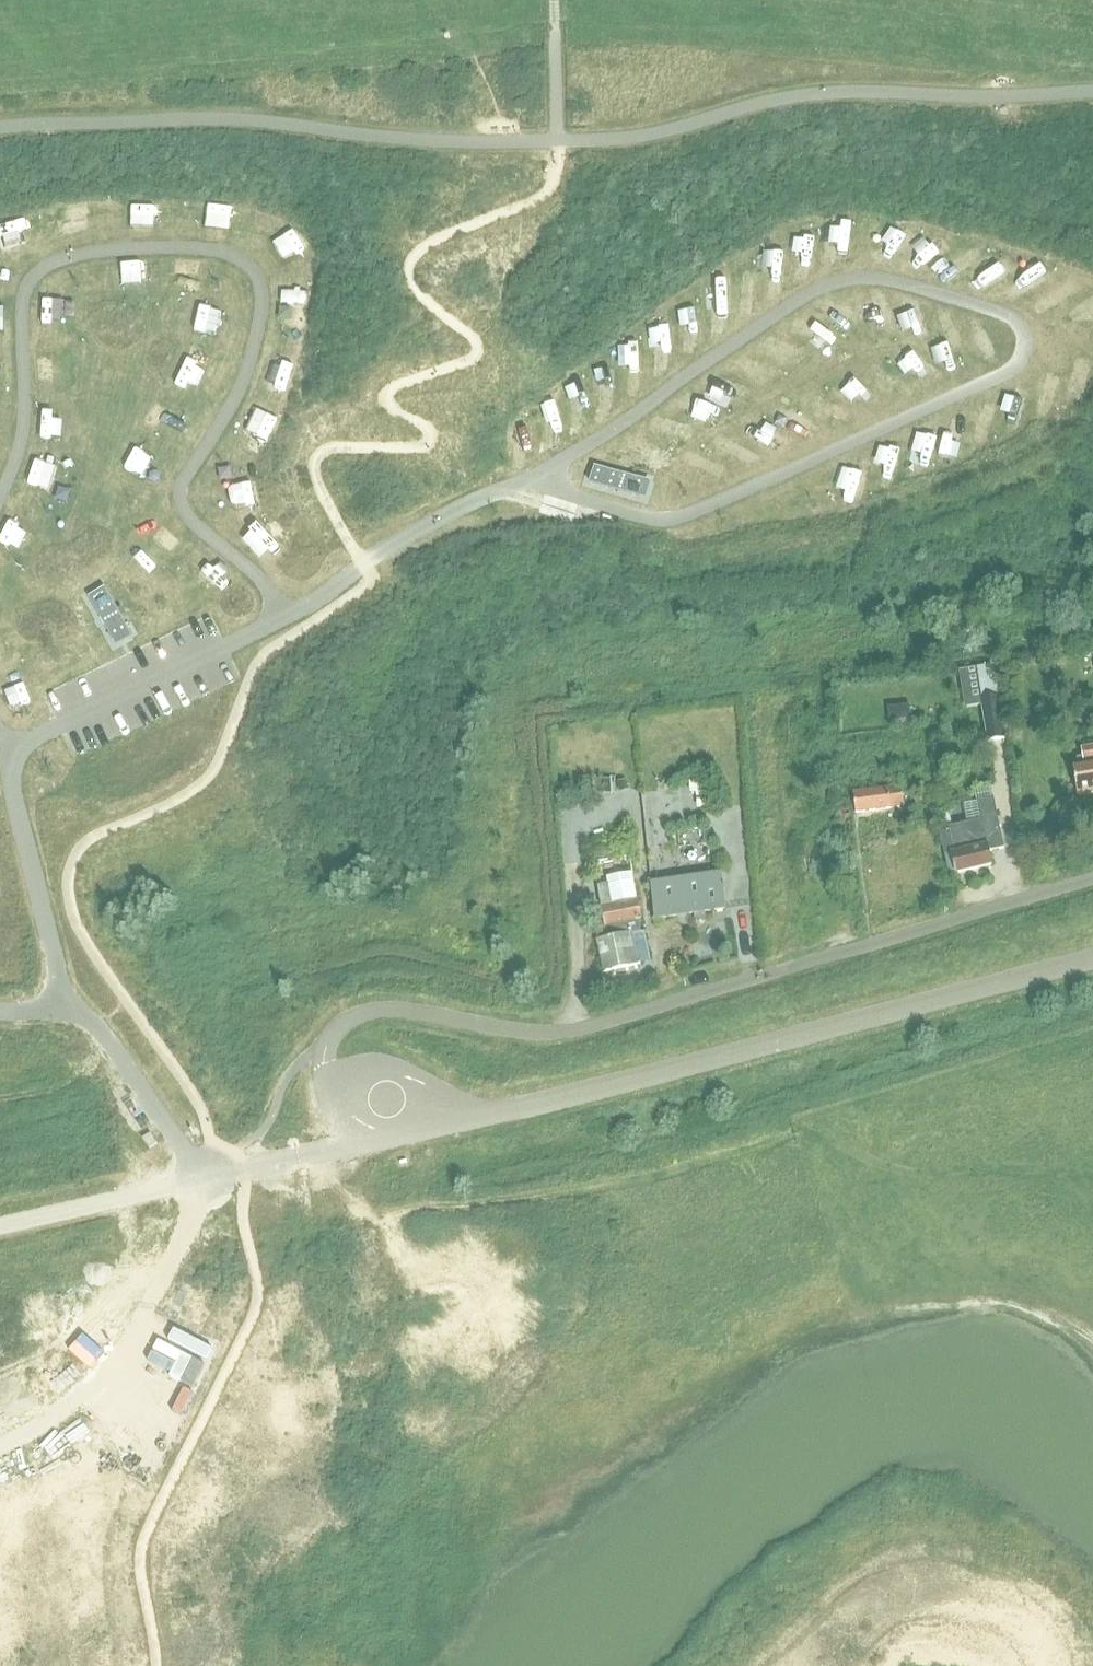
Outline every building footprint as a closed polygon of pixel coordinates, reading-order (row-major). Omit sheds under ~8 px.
[(592,469),(588,481),(640,497),(645,480),(637,478),(593,465),(592,469)] [(126,625),(106,585),(104,586),(91,592),(114,641),(130,634),(126,625)] [(1006,739),(1000,698),(981,701),(988,742),(1006,739)] [(909,706),(887,708),(888,722),(910,720),(909,706)] [(1078,768),(1073,769),(1078,796),(1092,794),(1092,748),(1081,750),(1083,759),(1076,760),(1078,768)] [(611,780),(597,781),(598,796),(612,795),(611,780)] [(626,780),(617,782),(618,792),(627,791),(626,780)] [(855,813),(904,807),(902,790),(889,791),(888,789),(853,793),(855,813)] [(949,795),(943,796),(946,810),(952,809),(949,795)] [(1004,849),(998,820),(994,799),(978,802),(982,820),(948,827),(949,831),(940,833),(949,873),(956,871),(956,874),(991,866),(988,852),(1004,849)] [(725,910),(721,872),(651,882),(655,918),(725,910)] [(599,887),(607,927),(639,920),(635,890),(634,883),(609,888),(608,885),(599,887)] [(641,932),(639,920),(607,927),(596,930),(605,972),(635,965),(635,963),(640,962),(641,964),(650,961),(644,932),(641,932)] [(600,977),(585,979),(588,992),(602,989),(600,977)]
